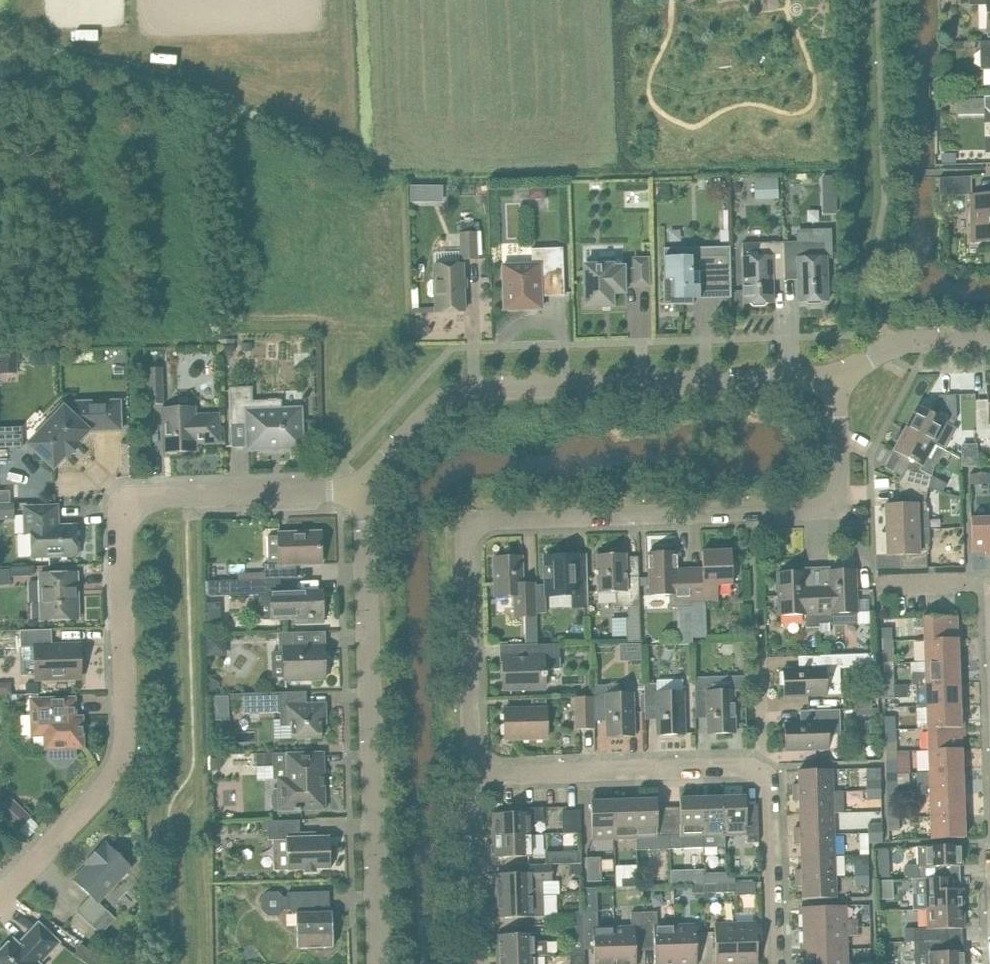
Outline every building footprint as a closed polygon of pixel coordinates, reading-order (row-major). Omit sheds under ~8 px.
[(979,41),(980,69),(989,69),(989,41),(979,41)] [(791,190),(816,189),(816,175),(791,175),(791,190)] [(836,175),(822,175),(822,191),(836,191),(836,175)] [(951,177),(940,177),(941,194),(951,194),(951,177)] [(755,197),(779,196),(778,178),(754,178),(755,197)] [(422,185),(410,185),(410,201),(422,201),(422,185)] [(545,186),(529,187),(529,199),(545,198),(545,186)] [(970,195),(972,242),(989,242),(989,194),(970,195)] [(461,233),(462,259),(476,258),(476,233),(461,233)] [(814,241),(784,242),(785,272),(798,272),(799,301),(805,301),(808,304),(819,304),(822,300),(828,300),(827,257),(825,257),(825,241),(814,242),(814,241)] [(758,242),(742,243),(742,257),(744,303),(750,303),(753,306),(764,305),(767,302),(773,302),(772,273),(785,272),(784,242),(758,242)] [(664,248),(664,279),(663,279),(664,305),(693,304),(693,299),(700,298),(700,291),(729,290),(729,291),(731,291),(730,246),(664,248)] [(503,265),(504,309),(542,308),(541,296),(565,295),(563,247),(531,249),(532,264),(503,265)] [(612,264),(584,265),(585,307),(613,306),(613,293),(625,293),(624,284),(634,284),(634,285),(648,285),(648,259),(634,259),(634,268),(624,268),(624,266),(612,267),(612,264)] [(464,311),(463,264),(435,265),(436,312),(464,311)] [(224,345),(225,356),(230,356),(235,350),(235,345),(224,345)] [(13,371),(13,352),(0,353),(0,372),(13,371)] [(148,404),(164,404),(163,368),(147,368),(148,404)] [(987,386),(988,410),(976,410),(977,439),(989,439),(989,386),(987,386)] [(229,387),(230,407),(231,426),(232,426),(232,421),(248,421),(249,449),(301,447),(300,409),(280,410),(280,401),(282,401),(282,399),(248,401),(248,389),(253,388),(253,387),(229,387)] [(917,406),(905,428),(934,443),(945,449),(956,428),(952,426),(957,418),(956,394),(940,395),(930,413),(917,406)] [(121,430),(120,400),(62,402),(48,417),(51,420),(27,445),(54,469),(65,457),(67,459),(81,444),(79,443),(90,431),(121,430)] [(163,408),(164,452),(168,451),(170,453),(178,453),(179,451),(197,450),(196,443),(220,442),(219,422),(219,414),(195,414),(195,407),(163,408)] [(934,443),(905,428),(894,450),(910,459),(898,480),(929,488),(933,469),(937,461),(927,455),(934,443)] [(971,474),(971,484),(989,484),(989,473),(971,474)] [(929,488),(898,480),(899,504),(885,505),(886,530),(928,529),(928,514),(927,503),(925,503),(929,488)] [(0,490),(0,502),(8,502),(8,490),(0,490)] [(14,517),(14,502),(8,502),(0,502),(0,517),(14,517)] [(56,521),(58,521),(57,506),(24,507),(25,533),(31,533),(32,557),(77,555),(76,525),(57,526),(56,521)] [(971,518),(972,552),(986,551),(986,554),(989,554),(989,517),(971,518)] [(928,529),(886,530),(887,555),(901,554),(902,568),(927,567),(927,554),(929,554),(928,529)] [(264,572),(240,573),(240,580),(250,579),(264,579),(280,578),(296,578),(296,564),(321,563),(320,531),(279,532),(280,542),(266,543),(267,564),(264,564),(264,572)] [(703,574),(690,574),(691,600),(718,599),(717,585),(733,584),(731,550),(702,551),(703,574)] [(691,600),(690,574),(677,575),(677,552),(648,553),(649,573),(649,595),(668,594),(669,607),(677,607),(691,606),(691,600)] [(640,619),(639,596),(639,576),(627,577),(626,553),(596,554),(598,594),(616,594),(616,608),(628,607),(629,619),(640,619)] [(588,608),(587,589),(587,569),(574,569),(573,555),(545,556),(546,598),(573,597),(573,609),(588,608)] [(514,616),(537,615),(536,584),(523,584),(522,557),(494,557),(495,596),(513,595),(514,616)] [(8,563),(8,566),(0,566),(0,582),(9,582),(8,574),(31,574),(30,563),(8,563)] [(829,593),(816,594),(817,622),(819,621),(829,621),(831,621),(831,613),(857,612),(856,570),(828,571),(829,593)] [(76,589),(78,589),(77,572),(40,574),(40,603),(43,603),(43,617),(41,618),(41,620),(79,618),(78,597),(76,597),(76,589)] [(817,622),(816,594),(806,594),(805,572),(778,573),(779,615),(805,614),(805,627),(819,626),(819,621),(817,622)] [(240,580),(210,581),(210,591),(240,590),(240,595),(251,595),(257,595),(257,613),(263,619),(271,619),(303,618),(323,617),(322,591),(281,592),(280,578),(264,579),(250,579),(240,580)] [(221,601),(207,601),(207,623),(222,622),(221,601)] [(892,603),(882,604),(882,614),(892,614),(892,603)] [(691,606),(677,607),(678,623),(691,622),(691,617),(691,606)] [(924,639),(961,638),(960,629),(957,629),(957,616),(923,617),(924,639)] [(629,619),(626,619),(627,637),(627,643),(629,643),(641,643),(640,619),(629,619)] [(829,621),(819,621),(819,626),(819,633),(829,633),(829,621)] [(705,625),(691,626),(692,639),(706,638),(705,625)] [(576,626),(576,641),(588,641),(588,626),(576,626)] [(883,641),(893,641),(893,628),(882,629),(883,641)] [(80,644),(52,645),(52,629),(20,630),(21,647),(35,647),(36,679),(81,677),(80,644)] [(284,652),(285,680),(325,679),(324,649),(308,650),(308,632),(278,633),(279,652),(284,652)] [(223,635),(204,636),(205,655),(223,654),(223,635)] [(525,644),(538,644),(537,635),(525,635),(525,644)] [(961,638),(924,639),(925,661),(959,660),(958,647),(961,647),(961,638)] [(894,654),(893,641),(883,641),(883,654),(894,654)] [(538,644),(525,644),(526,657),(503,658),(504,689),(545,688),(544,669),(560,669),(559,643),(538,644)] [(870,654),(834,655),(805,656),(806,668),(783,669),(784,696),(826,694),(825,668),(870,667),(870,654)] [(959,660),(925,661),(926,683),(962,682),(962,673),(959,674),(959,660)] [(884,686),(895,685),(895,673),(884,673),(884,686)] [(205,688),(213,694),(220,683),(212,678),(205,688)] [(695,682),(695,691),(695,711),(707,710),(708,733),(735,733),(734,690),(708,691),(707,682),(695,682)] [(963,691),(962,682),(926,683),(926,705),(960,704),(960,691),(963,691)] [(25,684),(25,694),(38,694),(38,683),(25,684)] [(644,683),(644,692),(645,712),(657,712),(658,735),(685,734),(684,692),(657,692),(657,683),(644,683)] [(594,698),(594,714),(607,713),(607,736),(634,735),(633,693),(607,694),(606,684),(594,685),(594,698)] [(895,685),(884,686),(885,698),(895,698),(895,685)] [(286,692),(242,693),(243,713),(275,712),(276,725),(280,725),(281,739),(302,739),(322,738),(322,723),(326,723),(326,708),(307,708),(306,691),(286,692)] [(82,717),(75,717),(74,698),(31,699),(32,735),(45,735),(45,748),(50,748),(50,758),(58,764),(68,764),(74,757),(75,747),(83,747),(82,717)] [(595,729),(594,714),(594,698),(574,699),(575,729),(595,729)] [(961,718),(960,704),(926,705),(927,728),(964,727),(964,718),(961,718)] [(546,708),(524,708),(504,709),(505,739),(547,738),(546,708)] [(840,709),(827,710),(807,710),(808,722),(785,723),(786,750),(828,749),(828,734),(841,734),(840,709)] [(886,731),(896,730),(896,717),(886,717),(886,731)] [(964,727),(927,728),(928,750),(962,749),(961,735),(964,735),(964,727)] [(896,730),(886,731),(886,744),(897,744),(896,730)] [(962,762),(962,749),(928,750),(929,772),(965,771),(965,762),(962,762)] [(272,754),(257,755),(258,778),(273,778),(278,778),(279,810),(305,809),(325,808),(323,752),(303,753),(287,754),(272,754)] [(888,773),(898,773),(897,760),(887,760),(888,773)] [(793,792),(833,790),(832,769),(798,770),(799,784),(793,784),(793,792)] [(966,780),(965,771),(929,772),(930,794),(963,793),(963,780),(966,780)] [(899,795),(898,773),(888,773),(889,795),(899,795)] [(866,793),(880,792),(879,783),(865,784),(866,793)] [(842,790),(833,790),(793,792),(794,801),(799,801),(800,813),(833,812),(842,812),(842,790)] [(880,792),(866,793),(866,802),(880,801),(880,792)] [(963,793),(930,794),(930,816),(967,815),(967,806),(964,806),(963,793)] [(0,801),(0,815),(17,829),(30,815),(7,794),(0,801)] [(899,795),(889,795),(889,817),(899,817),(899,795)] [(746,796),(723,797),(725,843),(725,834),(747,834),(747,843),(759,842),(758,804),(746,805),(746,796)] [(723,797),(702,798),(703,835),(716,835),(716,844),(725,843),(723,797)] [(703,835),(702,798),(680,798),(680,807),(669,807),(670,835),(670,848),(704,847),(703,835)] [(670,835),(669,807),(657,808),(657,799),(635,800),(636,838),(636,848),(659,847),(658,836),(670,835)] [(636,838),(635,800),(613,801),(614,838),(636,838)] [(614,838),(613,801),(591,801),(592,839),(614,838)] [(495,837),(530,836),(530,821),(544,821),(543,807),(529,808),(529,812),(494,813),(495,837)] [(567,811),(562,811),(563,833),(581,832),(580,810),(567,811)] [(833,812),(800,813),(800,827),(794,827),(795,835),(834,833),(833,812)] [(967,815),(930,816),(931,839),(965,837),(964,824),(967,824),(967,815)] [(899,817),(889,817),(890,830),(900,830),(899,817)] [(300,820),(268,821),(268,840),(287,839),(287,870),(305,869),(305,873),(316,872),(316,869),(331,868),(330,836),(316,837),(316,831),(300,832),(300,820)] [(867,836),(881,835),(881,826),(867,827),(867,836)] [(835,855),(834,833),(795,835),(795,844),(801,844),(801,856),(835,855)] [(881,835),(867,836),(867,844),(881,844),(881,835)] [(530,836),(495,837),(495,843),(491,845),(492,853),(495,854),(495,857),(531,856),(530,836)] [(867,836),(859,836),(860,856),(868,856),(867,844),(867,836)] [(94,859),(74,880),(90,896),(76,911),(92,926),(98,920),(107,910),(98,902),(132,866),(122,857),(122,853),(117,853),(108,844),(107,845),(104,842),(91,856),(94,859)] [(916,846),(917,865),(906,865),(906,879),(917,879),(947,878),(947,866),(962,865),(961,845),(916,846)] [(545,864),(581,864),(581,853),(545,854),(545,864)] [(835,855),(801,856),(802,869),(796,869),(796,877),(835,876),(835,855)] [(600,882),(600,859),(588,859),(588,882),(600,882)] [(887,862),(875,863),(875,876),(887,875),(887,862)] [(497,897),(533,896),(532,883),(551,883),(551,866),(526,866),(527,873),(496,874),(496,877),(492,879),(492,886),(496,888),(497,897)] [(854,877),(868,877),(868,867),(854,868),(854,877)] [(733,875),(720,876),(720,872),(704,873),(704,884),(733,883),(733,875)] [(836,897),(835,876),(796,877),(796,886),(802,886),(803,898),(836,897)] [(621,886),(638,886),(637,877),(621,878),(621,886)] [(868,877),(854,877),(854,887),(869,886),(868,877)] [(948,888),(947,878),(917,879),(918,891),(925,890),(926,910),(963,908),(963,888),(948,888)] [(754,882),(733,883),(734,894),(734,897),(755,896),(754,882)] [(704,884),(703,884),(703,895),(734,894),(733,883),(704,884)] [(703,895),(703,884),(690,884),(691,895),(703,895)] [(582,898),(594,898),(594,887),(582,888),(582,898)] [(319,892),(287,893),(288,898),(284,898),(277,893),(268,893),(262,899),(263,909),(269,915),(278,914),(284,908),(288,908),(293,914),(296,914),(297,945),(297,948),(333,947),(332,911),(320,912),(319,892)] [(533,896),(497,897),(497,904),(493,906),(493,913),(497,915),(497,918),(533,917),(533,896)] [(803,928),(858,927),(858,920),(846,920),(846,905),(803,907),(803,928)] [(963,908),(926,910),(927,928),(912,928),(912,941),(919,941),(949,940),(949,928),(964,928),(963,908)] [(613,928),(615,963),(636,963),(635,939),(645,939),(644,911),(631,912),(632,928),(613,928)] [(644,911),(645,939),(654,939),(655,963),(675,963),(674,926),(658,927),(657,911),(644,911)] [(98,920),(92,926),(101,934),(107,928),(98,920)] [(735,923),(736,963),(752,963),(758,963),(756,922),(735,923)] [(18,944),(13,939),(0,952),(0,963),(39,963),(59,942),(38,923),(24,939),(26,940),(20,946),(18,944)] [(735,923),(714,924),(716,963),(736,963),(735,923)] [(675,963),(697,963),(696,926),(674,926),(675,963)] [(904,926),(905,941),(912,941),(912,928),(912,926),(904,926)] [(858,927),(803,928),(804,950),(847,949),(847,936),(858,936),(858,927)] [(613,928),(593,929),(594,963),(615,963),(613,928)] [(499,957),(535,956),(547,956),(547,942),(535,942),(534,933),(498,934),(499,957)] [(919,941),(920,963),(965,963),(965,951),(950,951),(949,940),(919,941)] [(144,948),(129,963),(144,963),(144,948)] [(804,950),(805,963),(859,963),(859,962),(848,963),(847,949),(804,950)] [(570,962),(570,963),(585,963),(585,955),(570,955),(570,962)]
